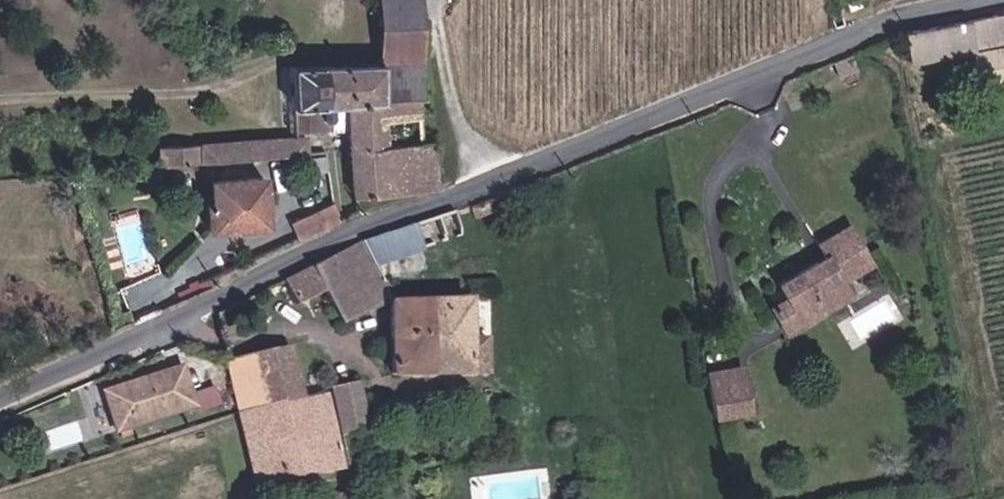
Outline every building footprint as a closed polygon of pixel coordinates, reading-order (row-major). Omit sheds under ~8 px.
[(173,185),(172,166),(305,155),(305,138),(338,134),(345,200),(436,191),(431,141),(418,141),(412,0),(370,0),(370,65),(276,69),(278,109),(289,110),(289,136),(192,140),(193,144),(153,148),(157,186),(173,185)] [(919,50),(977,40),(1003,35),(1003,0),(932,16),(913,23),(919,50)] [(977,40),(985,74),(1003,70),(1003,35),(977,40)] [(252,180),(197,187),(200,207),(195,208),(199,237),(257,227),(252,180)] [(490,217),(484,197),(408,222),(381,231),(353,243),(383,305),(415,302),(414,285),(409,275),(407,269),(463,266),(456,231),(490,217)] [(329,201),(284,223),(292,242),(339,221),(329,201)] [(821,299),(863,275),(857,263),(891,243),(871,209),(836,229),(842,241),(802,264),(814,287),(821,299)] [(383,305),(353,243),(299,269),(309,289),(341,275),(358,307),(383,305)] [(866,281),(863,275),(821,299),(814,287),(804,293),(814,310),(866,281)] [(417,371),(454,371),(448,285),(414,285),(415,302),(417,371)] [(448,285),(454,371),(511,370),(514,329),(496,328),(497,285),(448,285)] [(289,392),(351,380),(338,323),(249,343),(250,348),(275,341),(289,392)] [(250,348),(264,396),(289,392),(275,341),(250,348)] [(732,357),(740,400),(772,394),(763,351),(732,357)] [(177,367),(98,394),(113,432),(191,403),(177,367)] [(370,424),(399,419),(387,370),(358,378),(370,424)] [(368,447),(362,426),(351,380),(289,392),(264,396),(282,465),(368,447)]
